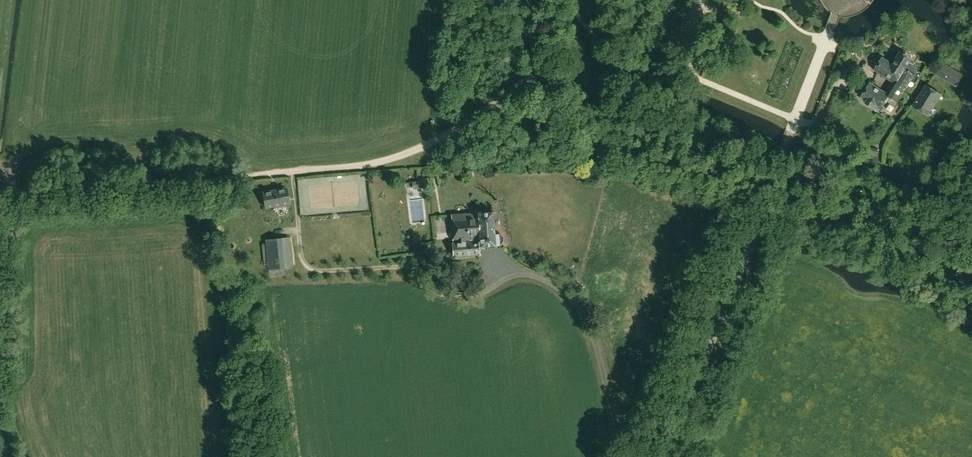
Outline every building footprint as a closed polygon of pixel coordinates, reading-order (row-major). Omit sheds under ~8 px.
[(876,71),(896,83),(896,84),(903,72),(912,78),(911,80),(911,81),(916,84),(922,74),(916,71),(918,68),(913,66),(915,63),(911,60),(912,60),(902,54),(894,66),(883,59),(876,71)] [(938,73),(937,75),(957,87),(964,76),(945,63),(941,69),(938,67),(936,71),(938,73)] [(896,83),(889,95),(889,96),(898,102),(911,81),(911,80),(912,78),(903,72),(896,84),(896,83)] [(881,109),(889,96),(889,95),(871,84),(862,97),(881,109)] [(914,105),(929,115),(942,96),(927,86),(914,105)] [(287,189),(264,193),(266,207),(275,205),(276,207),(286,205),(286,204),(289,203),(287,189)] [(496,245),(496,244),(501,244),(504,241),(503,236),(500,233),(495,234),(494,211),(477,212),(477,215),(452,216),(455,256),(480,254),(480,246),(496,245)] [(291,237),(265,240),(268,270),(294,267),(291,237)]
